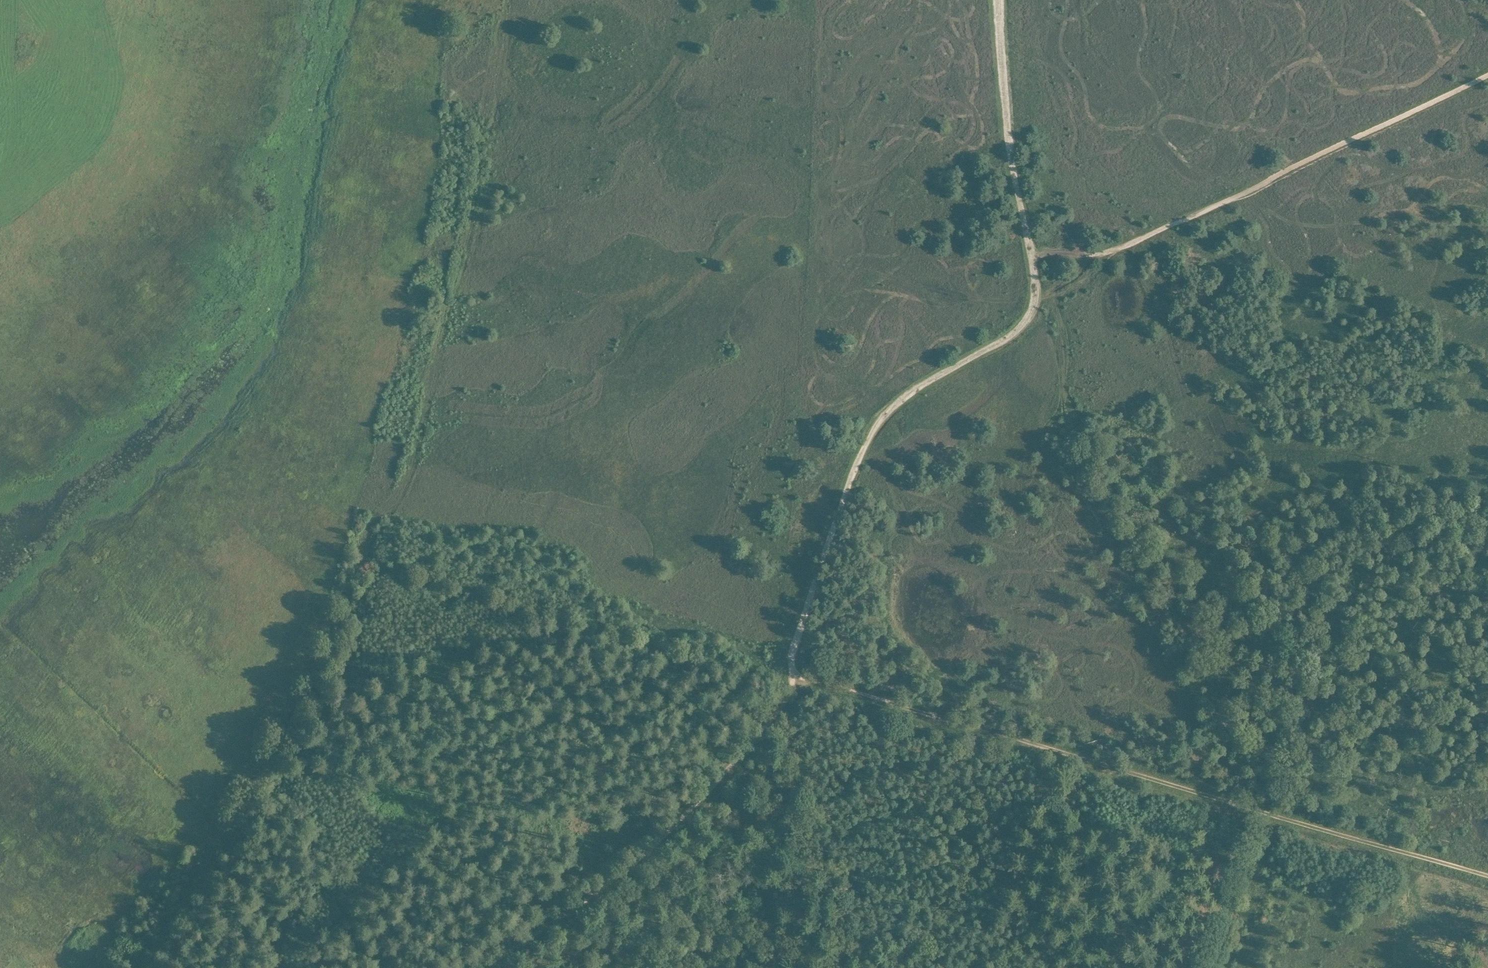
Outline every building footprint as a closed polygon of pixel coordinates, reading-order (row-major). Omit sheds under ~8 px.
[(106,949),(99,950),(94,955),(98,963),(105,963),(110,956),(106,949)]
